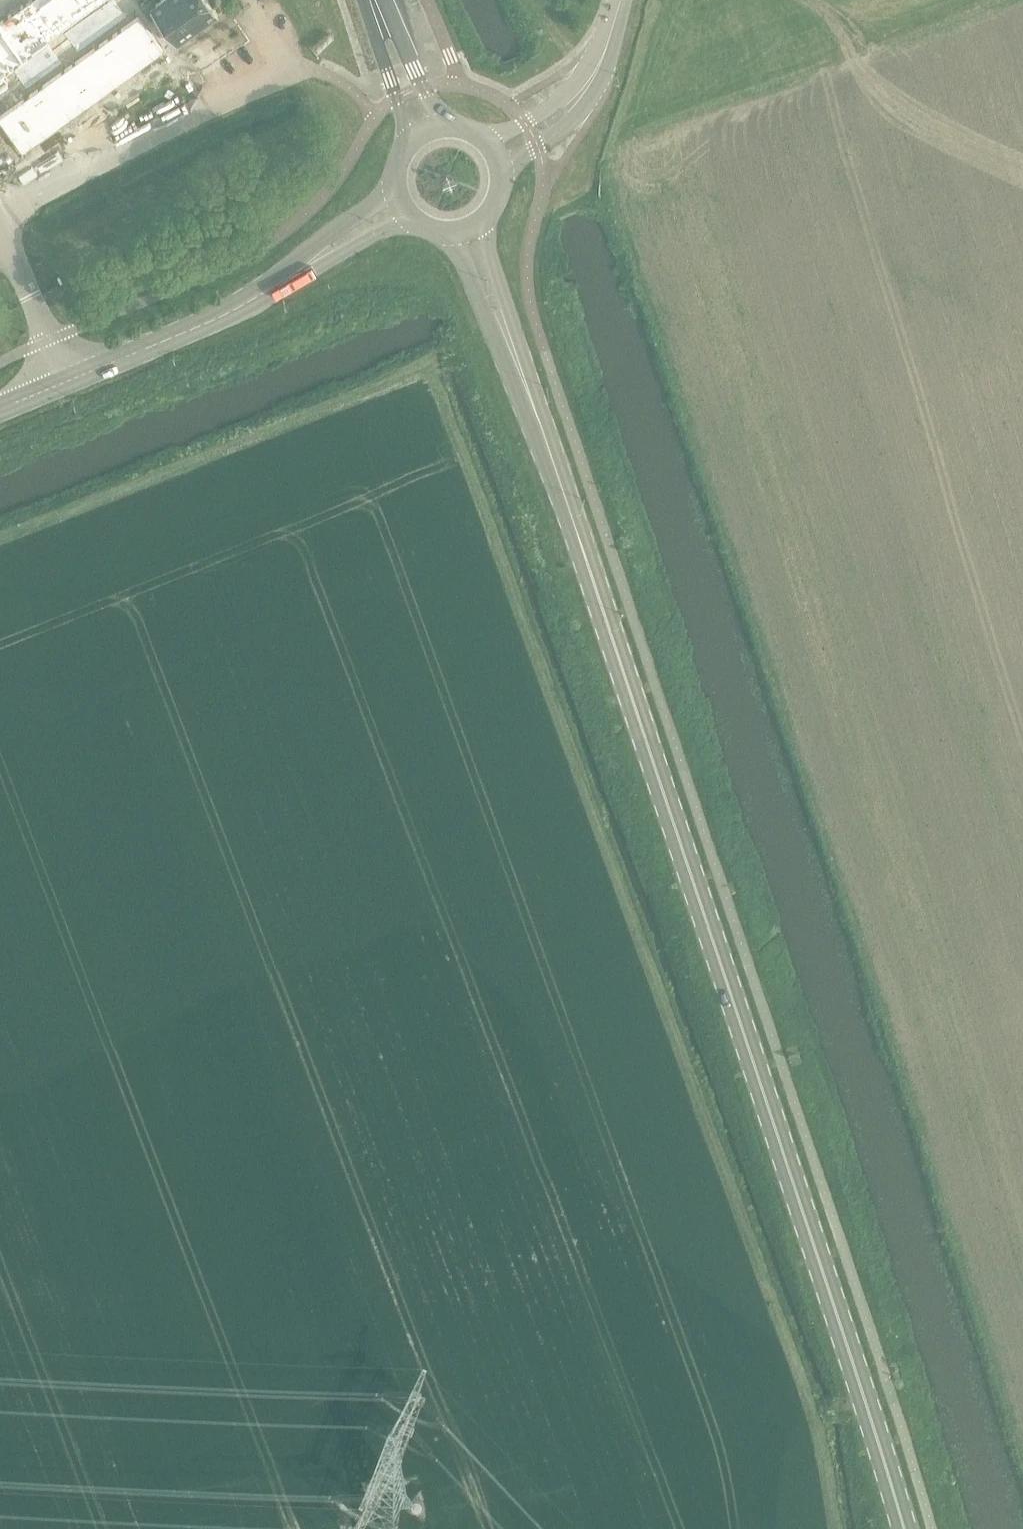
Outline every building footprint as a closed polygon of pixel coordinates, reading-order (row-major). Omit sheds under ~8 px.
[(0,17),(0,89),(1,90),(0,91),(0,116),(23,148),(165,47),(132,0),(24,0),(0,17)] [(146,0),(177,43),(218,13),(209,0),(161,0),(155,4),(153,0),(147,0),(146,0)]
